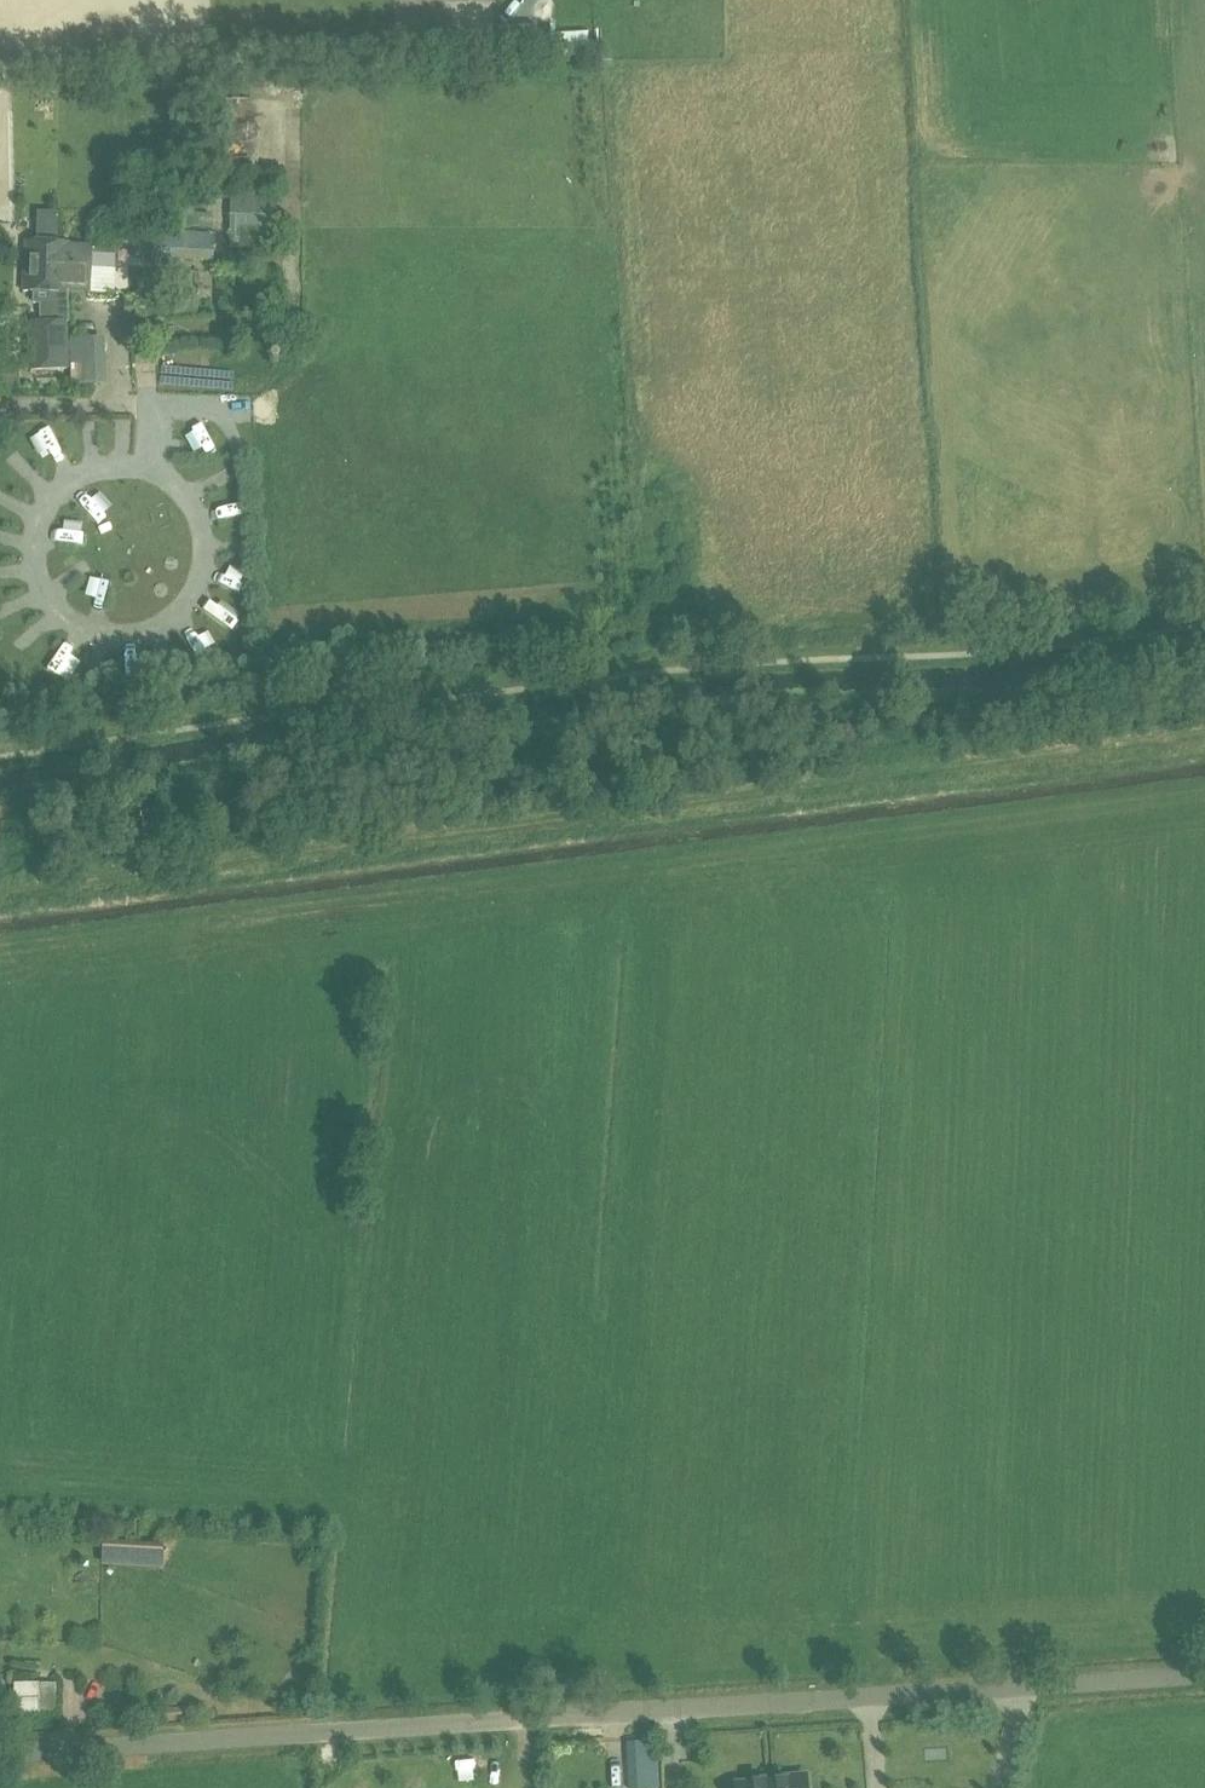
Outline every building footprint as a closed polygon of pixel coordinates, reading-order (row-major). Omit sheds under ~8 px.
[(558,45),(561,26),(545,23),(543,43),(558,45)] [(498,36),(498,56),(518,56),(518,27),(499,27),(498,27),(498,36)] [(230,189),(230,246),(248,246),(248,237),(277,237),(277,189),(230,189)] [(214,230),(153,228),(153,237),(136,236),(135,257),(213,259),(214,230)] [(23,288),(61,290),(61,241),(26,239),(23,288)] [(61,241),(61,290),(65,290),(65,288),(89,290),(90,270),(115,271),(116,244),(91,244),(67,243),(67,241),(61,241)] [(125,322),(168,320),(166,295),(125,295),(125,322)] [(64,319),(26,321),(28,367),(66,365),(64,319)] [(112,371),(110,330),(78,331),(80,372),(112,371)] [(14,1683),(14,1686),(14,1714),(39,1714),(39,1683),(14,1683)] [(659,1786),(657,1754),(631,1756),(633,1787),(659,1786)] [(805,1776),(783,1778),(784,1780),(771,1781),(772,1787),(806,1787),(805,1776)]
